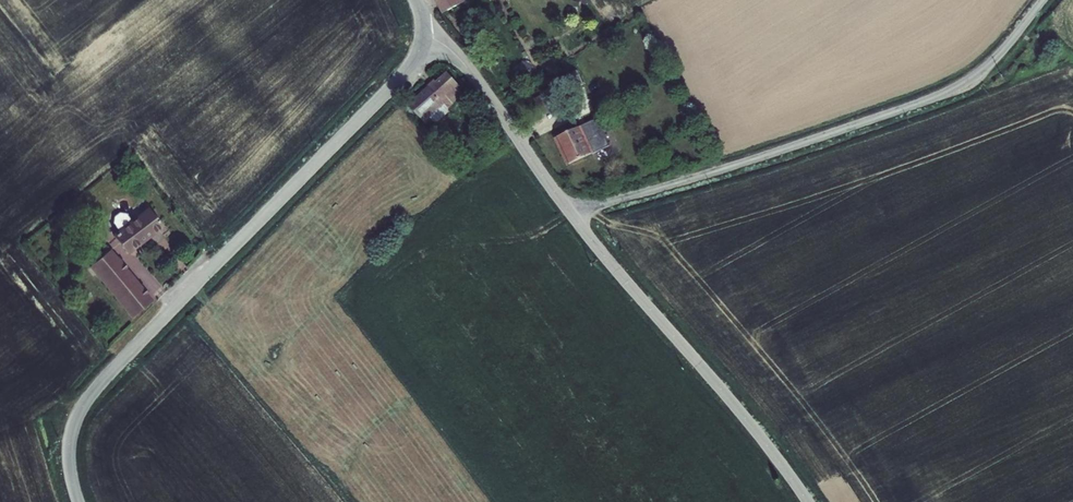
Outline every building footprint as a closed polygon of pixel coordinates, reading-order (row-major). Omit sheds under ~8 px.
[(442,9),(458,0),(437,0),(442,9)] [(574,71),(559,79),(565,93),(581,85),(574,71)] [(443,75),(407,106),(423,126),(428,121),(430,123),(444,111),(442,109),(459,94),(443,75)] [(540,96),(532,99),(539,116),(548,112),(540,96)] [(576,128),(553,138),(566,166),(588,155),(606,147),(593,120),(576,128)] [(123,251),(159,224),(147,207),(146,208),(129,221),(123,212),(117,211),(111,215),(111,221),(117,230),(111,234),(123,251)] [(101,242),(96,236),(78,250),(130,314),(148,300),(101,242)]
